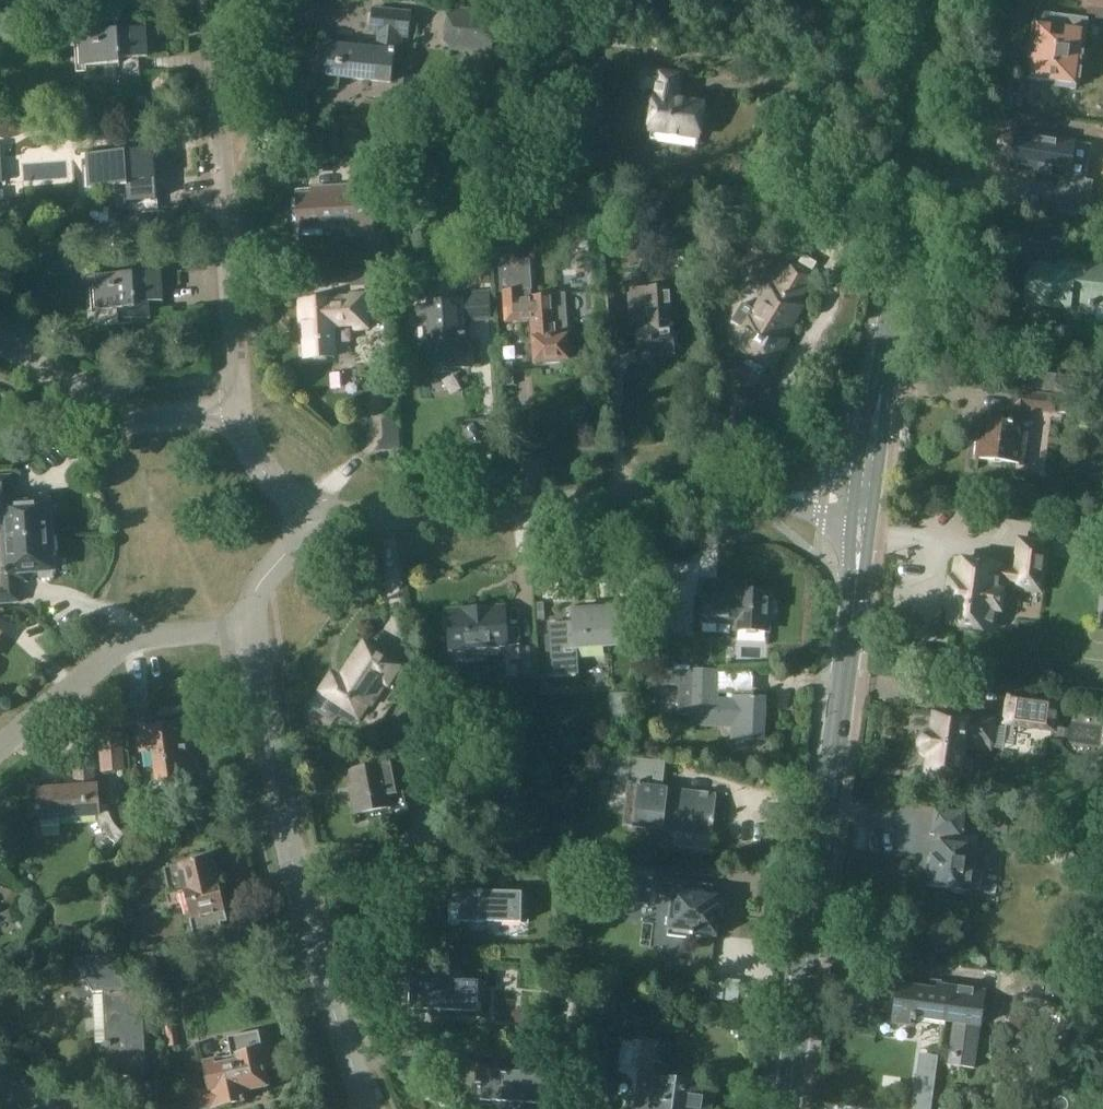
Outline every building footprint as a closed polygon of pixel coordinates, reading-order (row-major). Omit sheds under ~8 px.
[(321,59),(310,61),(315,92),(340,88),(341,76),(391,82),(398,35),(409,36),(412,13),(374,8),(371,30),(380,31),(378,49),(342,46),(323,43),(321,59)] [(451,15),(447,41),(453,53),(502,58),(506,14),(458,9),(451,15)] [(1033,26),(1026,78),(1057,82),(1056,86),(1075,89),(1075,85),(1079,85),(1086,32),(1085,32),(1087,21),(1044,15),(1043,27),(1033,26)] [(143,27),(72,32),(75,67),(119,63),(119,74),(139,73),(138,57),(145,57),(143,27)] [(643,75),(642,78),(642,82),(644,86),(648,87),(655,89),(649,132),(698,139),(703,107),(681,103),(682,93),(676,92),(678,76),(651,72),(647,72),(643,75)] [(1017,133),(1011,170),(1062,178),(1068,179),(1086,181),(1086,180),(1091,145),(1074,143),(1074,142),(1017,133)] [(152,150),(86,154),(88,189),(125,187),(126,211),(155,209),(152,150)] [(394,155),(350,157),(351,174),(395,171),(394,155)] [(318,194),(296,195),(298,226),(296,226),(297,231),(315,230),(315,228),(355,226),(356,232),(373,231),(370,184),(353,185),(317,187),(318,194)] [(1061,186),(1057,212),(1087,216),(1091,191),(1080,189),(1079,193),(1066,191),(1067,187),(1061,186)] [(515,246),(495,247),(498,292),(504,291),(506,320),(523,319),(522,314),(532,313),(532,323),(535,362),(569,360),(568,335),(566,294),(559,294),(531,296),(530,290),(532,290),(531,259),(515,260),(515,246)] [(490,257),(474,258),(475,284),(491,283),(490,257)] [(1025,304),(1068,309),(1067,320),(1102,324),(1102,267),(1074,263),(1074,264),(1060,262),(1059,268),(1030,265),(1025,304)] [(385,263),(350,265),(352,287),(387,285),(385,263)] [(742,303),(732,322),(743,328),(733,343),(748,352),(741,363),(756,379),(760,375),(762,373),(764,370),(766,367),(768,364),(772,367),(787,340),(783,338),(801,306),(797,303),(813,276),(790,263),(774,291),(770,289),(756,311),(742,303)] [(161,272),(89,276),(91,311),(123,309),(124,320),(149,319),(148,302),(163,301),(161,272)] [(643,290),(633,291),(635,324),(638,364),(652,363),(652,358),(656,357),(656,360),(669,360),(669,357),(672,357),(670,323),(670,322),(669,323),(667,288),(643,290)] [(616,291),(603,291),(604,323),(604,330),(618,330),(618,323),(616,291)] [(429,302),(419,302),(420,315),(430,314),(430,323),(432,356),(433,370),(436,369),(438,372),(450,372),(451,368),(471,367),(469,334),(465,334),(465,333),(462,333),(462,323),(462,320),(490,318),(488,292),(459,294),(459,300),(429,302)] [(350,296),(300,299),(301,323),(302,326),(304,329),(306,359),(334,357),(332,326),(354,325),(354,330),(369,329),(369,323),(367,293),(350,294),(350,296)] [(1030,390),(1086,397),(1087,396),(1102,398),(1102,381),(1088,380),(1089,379),(1032,372),(1030,390)] [(980,420),(975,457),(1021,463),(1026,420),(1025,419),(1027,408),(1055,412),(1057,398),(1012,392),(1010,406),(1014,407),(1013,418),(1011,418),(1011,424),(980,420)] [(0,475),(0,539),(53,536),(52,520),(49,517),(48,501),(48,500),(47,499),(47,498),(46,497),(45,496),(44,496),(44,495),(43,495),(42,495),(41,495),(40,495),(39,495),(38,495),(37,496),(36,496),(36,497),(35,498),(34,499),(34,500),(33,501),(33,502),(18,503),(17,494),(13,495),(12,475),(0,475)] [(0,588),(0,603),(20,602),(19,582),(24,582),(23,573),(38,572),(38,573),(39,573),(39,574),(39,575),(40,575),(40,576),(41,576),(41,577),(42,577),(43,578),(44,578),(45,578),(46,578),(47,578),(48,578),(49,577),(50,577),(50,576),(51,576),(51,575),(52,575),(52,574),(52,573),(53,572),(53,571),(52,555),(54,552),(53,536),(0,539),(0,557),(2,588),(0,588)] [(948,599),(947,608),(952,608),(949,624),(959,626),(959,630),(976,632),(977,628),(985,629),(988,609),(1000,610),(1002,591),(998,591),(999,580),(1015,582),(1014,587),(1040,590),(1046,544),(1020,540),(1016,571),(1001,569),(1001,566),(994,565),(981,564),(958,561),(955,579),(950,578),(949,587),(949,589),(948,597),(948,599)] [(703,596),(702,620),(737,622),(736,629),(768,631),(768,617),(773,617),(777,613),(778,603),(774,599),(769,599),(769,592),(738,591),(738,597),(703,596)] [(445,618),(444,625),(446,632),(448,632),(449,650),(505,647),(521,646),(520,639),(520,627),(507,628),(505,607),(447,610),(448,617),(445,618)] [(573,622),(548,624),(552,675),(576,674),(575,648),(624,645),(624,634),(626,633),(626,629),(623,629),(622,608),(572,611),(573,622)] [(660,635),(658,670),(671,671),(673,636),(660,635)] [(411,643),(398,646),(402,664),(415,661),(411,643)] [(321,692),(310,708),(333,724),(339,716),(352,725),(358,717),(367,703),(372,706),(398,667),(365,644),(341,679),(333,674),(321,692)] [(537,648),(523,649),(524,679),(538,679),(537,648)] [(642,669),(641,684),(665,686),(678,686),(676,716),(691,716),(691,724),(715,725),(715,722),(732,723),(731,738),(762,740),(764,718),(765,718),(766,705),(764,705),(764,697),(754,697),(755,694),(751,694),(751,697),(734,696),(734,699),(716,698),(716,690),(757,691),(757,667),(730,667),(730,671),(717,670),(689,669),(689,670),(671,671),(658,670),(642,669)] [(1008,693),(1004,723),(1055,730),(1059,699),(1008,693)] [(921,742),(921,743),(921,744),(921,745),(921,746),(921,747),(922,748),(922,749),(923,750),(924,751),(924,752),(925,752),(926,753),(927,753),(928,754),(929,754),(930,754),(927,774),(960,778),(960,775),(961,775),(962,775),(963,775),(964,775),(965,774),(966,774),(967,773),(968,772),(968,771),(969,771),(969,770),(970,769),(970,768),(970,767),(970,766),(970,765),(970,764),(970,763),(969,762),(969,761),(968,760),(967,760),(967,759),(966,759),(966,758),(965,758),(964,758),(963,758),(963,757),(964,744),(990,748),(990,747),(1003,748),(1005,727),(993,725),(994,721),(935,713),(933,732),(932,732),(931,732),(930,732),(929,732),(928,733),(927,733),(926,733),(925,734),(924,735),(923,736),(922,737),(922,738),(921,739),(921,740),(921,741),(921,742)] [(152,715),(136,718),(136,719),(138,719),(142,751),(154,750),(158,781),(192,777),(191,774),(195,773),(193,758),(189,759),(185,722),(153,727),(151,717),(153,717),(152,715)] [(121,733),(100,735),(103,760),(104,770),(124,768),(123,758),(121,733)] [(39,808),(36,809),(37,813),(40,813),(40,820),(41,827),(60,826),(60,819),(97,816),(98,820),(99,825),(101,829),(103,833),(106,836),(109,839),(113,842),(117,845),(124,835),(121,832),(118,830),(116,827),(114,824),(112,821),(110,818),(109,814),(108,811),(108,807),(108,805),(99,805),(98,785),(96,785),(92,747),(73,749),(76,786),(38,789),(39,808)] [(610,753),(608,774),(642,778),(641,782),(637,782),(637,784),(629,783),(624,826),(678,832),(677,846),(709,850),(710,835),(711,824),(713,824),(714,820),(712,820),(714,795),(660,789),(664,763),(633,758),(633,756),(610,753)] [(391,761),(350,769),(354,790),(350,791),(354,814),(390,807),(387,795),(397,793),(391,761)] [(146,796),(134,801),(139,814),(151,809),(146,796)] [(131,802),(122,803),(124,818),(133,816),(131,802)] [(934,843),(928,885),(951,888),(953,892),(962,893),(965,889),(970,890),(977,839),(963,837),(967,813),(934,809),(931,835),(935,836),(934,843)] [(1086,830),(1084,840),(1101,842),(1102,832),(1086,830)] [(178,866),(165,869),(170,892),(183,889),(195,938),(222,932),(221,924),(228,923),(225,912),(226,911),(213,857),(178,865),(178,866)] [(612,868),(609,896),(625,898),(625,900),(654,903),(655,894),(656,882),(658,869),(629,869),(612,868)] [(656,882),(655,894),(672,896),(667,936),(690,939),(690,935),(693,935),(693,932),(715,935),(715,930),(716,930),(717,929),(717,928),(718,926),(718,925),(718,924),(718,923),(718,922),(718,921),(718,920),(717,918),(717,917),(718,905),(716,905),(717,896),(709,895),(710,888),(674,884),(674,885),(656,882)] [(454,890),(453,905),(458,905),(458,922),(522,923),(522,892),(501,891),(501,894),(494,894),(494,891),(454,890)] [(79,956),(73,959),(76,963),(94,991),(103,991),(106,1044),(103,1044),(103,1048),(106,1048),(108,1076),(147,1075),(143,991),(126,992),(126,987),(125,982),(123,976),(121,971),(117,967),(113,964),(108,961),(110,957),(104,955),(98,953),(91,953),(85,954),(79,956)] [(1001,971),(998,994),(1054,1002),(1058,979),(1001,971)] [(410,977),(409,1009),(477,1012),(478,980),(456,979),(456,982),(449,981),(449,979),(410,977)] [(898,984),(893,1022),(912,1025),(914,1012),(955,1018),(948,1064),(972,1068),(984,992),(960,988),(960,984),(934,980),(933,989),(898,984)] [(176,1014),(165,1015),(170,1046),(180,1044),(176,1014)] [(162,1015),(153,1017),(155,1032),(164,1031),(162,1015)] [(197,1093),(201,1108),(205,1108),(225,1105),(231,1106),(234,1105),(238,1102),(245,1101),(245,1098),(243,1098),(242,1092),(256,1089),(257,1088),(258,1088),(258,1087),(259,1087),(259,1086),(260,1085),(260,1084),(260,1083),(259,1082),(267,1080),(264,1068),(272,1067),(267,1048),(267,1047),(263,1048),(259,1032),(259,1031),(227,1038),(229,1048),(231,1056),(203,1062),(208,1091),(197,1093)] [(634,1108),(708,1108),(710,1089),(700,1087),(700,1084),(657,1078),(659,1068),(663,1066),(664,1056),(661,1053),(662,1044),(644,1042),(644,1047),(642,1049),(639,1054),(638,1059),(638,1065),(640,1071),(639,1075),(634,1108)] [(476,1083),(481,1083),(480,1100),(499,1101),(499,1108),(527,1108),(527,1103),(544,1104),(546,1072),(524,1071),(524,1074),(517,1074),(517,1071),(477,1069),(476,1083)]
